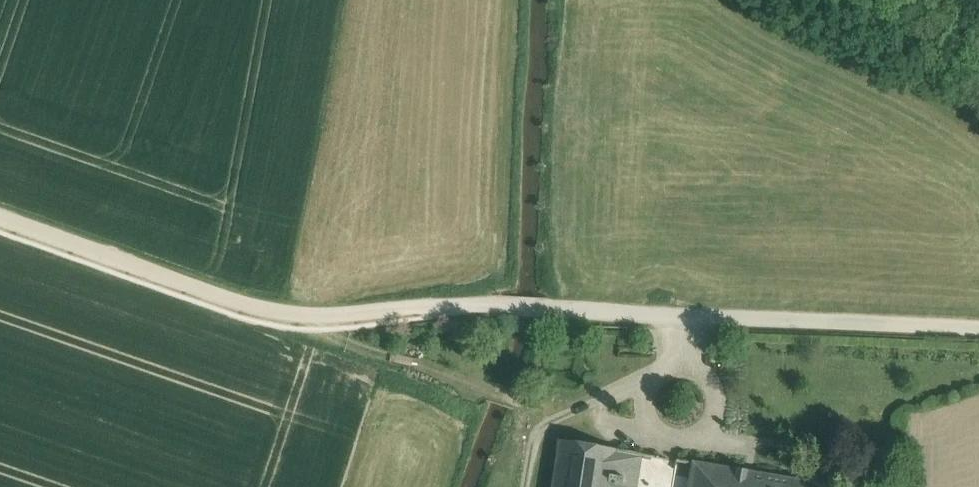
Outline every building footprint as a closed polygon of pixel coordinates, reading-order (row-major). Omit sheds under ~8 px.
[(562,440),(560,439),(553,486),(608,486),(608,482),(614,448),(611,448),(562,440)] [(641,453),(614,448),(608,482),(635,486),(641,453)] [(693,462),(689,486),(808,486),(809,481),(693,462)]
